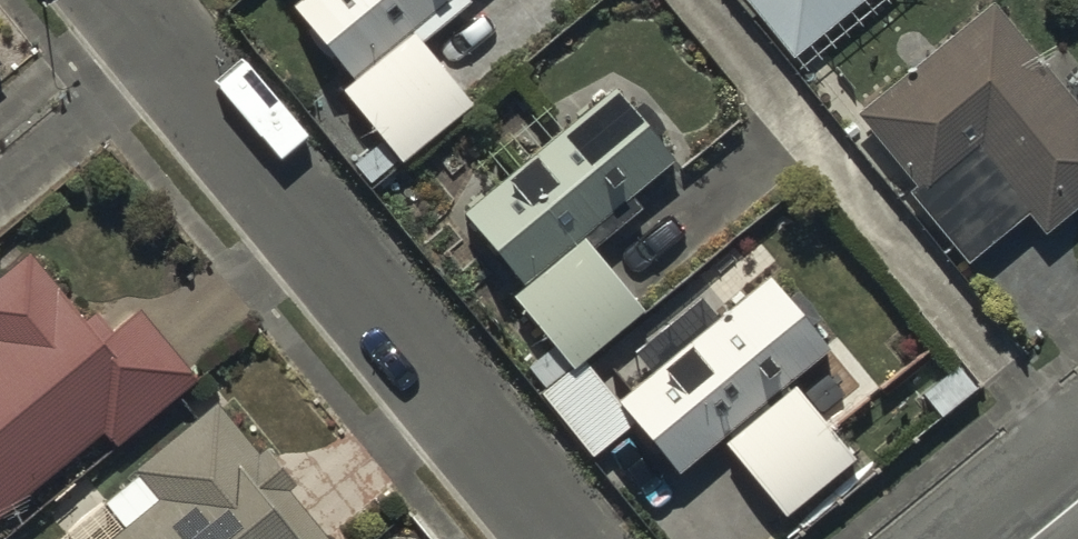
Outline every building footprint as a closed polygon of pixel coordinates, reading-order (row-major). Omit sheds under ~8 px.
[(293,18),(352,93),(339,103),(399,178),(473,121),(411,42),(465,0),(316,0),(293,18)] [(874,0),(739,0),(793,66),(874,0)] [(990,11),(855,128),(917,199),(909,206),(969,275),(1025,226),(1045,250),(1077,222),(1077,112),(990,11)] [(678,492),(834,360),(768,282),(720,323),(701,301),(628,363),(648,387),(622,409),(588,369),(647,320),(585,247),(674,172),(614,101),(467,225),(529,297),(514,309),(574,379),(542,407),(593,467),(630,436),(678,492)] [(192,383),(134,319),(115,336),(96,315),(81,329),(23,264),(0,284),(0,532),(100,445),(110,455),(192,383)] [(856,476),(795,400),(725,455),(786,532),(856,476)] [(288,505),(297,498),(261,453),(253,459),(221,418),(101,512),(80,485),(39,517),(57,538),(315,538),(288,505)]
